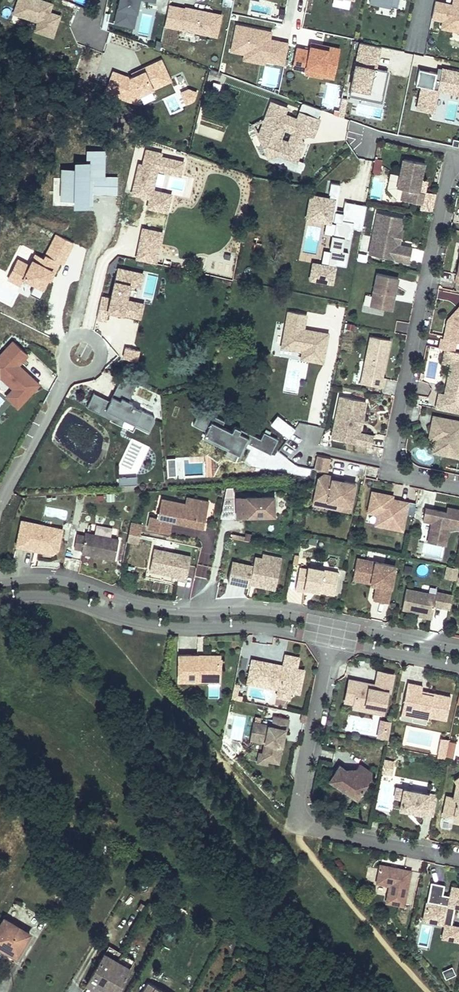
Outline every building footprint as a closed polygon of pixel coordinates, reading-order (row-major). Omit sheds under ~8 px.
[(38,0),(18,0),(14,13),(38,21),(35,31),(52,36),(59,17),(48,13),(51,4),(38,0)] [(114,23),(134,26),(139,0),(119,0),(114,23)] [(453,5),(435,1),(431,17),(443,20),(442,26),(458,30),(458,0),(454,0),(453,5)] [(220,17),(168,6),(164,25),(215,36),(220,17)] [(109,30),(111,17),(104,16),(102,29),(109,30)] [(271,32),(236,25),(231,51),(244,53),(243,59),(273,65),(274,62),(284,64),(288,43),(269,39),(271,32)] [(309,50),(296,48),(293,67),(305,70),(304,73),(322,77),(323,74),(333,76),(339,48),(310,42),(309,50)] [(379,46),(360,42),(349,94),(381,101),(387,70),(372,67),(374,60),(376,61),(379,46)] [(161,60),(133,73),(134,77),(130,78),(113,72),(106,92),(135,103),(139,95),(170,81),(161,60)] [(440,66),(438,76),(435,88),(439,88),(458,93),(458,70),(440,66)] [(438,76),(419,72),(416,87),(421,88),(417,107),(434,111),(439,88),(435,88),(438,76)] [(196,93),(188,90),(181,93),(186,103),(192,101),(196,93)] [(174,97),(165,100),(170,113),(179,110),(174,97)] [(348,100),(341,99),(340,112),(339,116),(339,118),(345,119),(348,100)] [(321,109),(303,103),(297,119),(285,114),(287,108),(271,102),(264,121),(252,126),(269,159),(277,163),(284,160),(288,167),(300,170),(303,163),(297,161),(303,144),(298,142),(302,132),(313,136),(319,120),(317,119),(321,109)] [(164,153),(146,149),(142,165),(139,165),(131,197),(149,202),(148,209),(167,214),(172,196),(154,191),(159,174),(181,179),(185,162),(163,156),(164,153)] [(75,171),(61,170),(60,201),(74,201),(74,210),(92,211),(93,195),(117,196),(118,178),(105,178),(105,152),(88,152),(87,165),(75,164),(75,171)] [(424,163),(404,159),(398,188),(404,189),(402,200),(420,204),(419,209),(433,212),(436,195),(425,193),(428,182),(421,181),(424,163)] [(379,175),(381,166),(374,164),(372,173),(379,175)] [(341,185),(331,183),(329,194),(330,194),(329,199),(312,195),(306,219),(330,223),(330,221),(336,222),(334,236),(332,236),(329,249),(331,249),(328,266),(314,264),(311,280),(325,282),(325,279),(333,280),(336,265),(346,267),(348,253),(343,251),(346,239),(351,239),(353,228),(362,230),(366,205),(345,201),(343,213),(336,211),(341,185)] [(403,217),(377,212),(372,237),(378,237),(374,255),(409,262),(412,247),(400,245),(394,244),(397,229),(401,230),(403,217)] [(164,230),(143,225),(135,258),(156,263),(164,230)] [(401,230),(397,229),(394,244),(400,245),(403,230),(401,230)] [(72,244),(55,236),(45,258),(35,253),(30,264),(19,258),(9,279),(20,285),(17,292),(29,297),(31,294),(39,298),(52,273),(54,274),(61,261),(63,262),(72,244)] [(378,237),(372,237),(369,254),(374,255),(378,237)] [(143,273),(118,266),(110,298),(103,296),(97,320),(106,322),(108,312),(140,320),(144,304),(136,302),(143,273)] [(394,295),(398,277),(377,273),(370,306),(391,311),(393,299),(391,299),(392,295),(394,295)] [(446,350),(453,352),(455,341),(458,342),(458,307),(448,320),(444,339),(441,338),(439,348),(446,350)] [(306,314),(288,311),(281,347),(303,351),(302,358),(321,362),(326,334),(303,330),(306,314)] [(390,340),(370,336),(362,374),(370,376),(368,384),(383,387),(385,378),(383,377),(386,361),(384,360),(385,355),(387,355),(390,340)] [(13,341),(0,355),(0,377),(13,389),(6,396),(18,407),(39,384),(24,370),(23,372),(17,367),(28,355),(13,341)] [(141,353),(125,349),(123,358),(138,362),(141,353)] [(446,350),(443,362),(450,364),(444,394),(439,393),(436,408),(458,413),(458,353),(453,352),(446,350)] [(370,376),(362,374),(361,383),(368,384),(370,376)] [(137,384),(122,376),(110,401),(93,393),(87,407),(111,419),(111,420),(121,425),(124,419),(149,431),(155,420),(153,416),(131,405),(132,402),(129,400),(137,384)] [(340,421),(336,439),(371,446),(373,435),(359,432),(360,428),(356,427),(359,413),(363,413),(365,401),(340,396),(335,420),(340,421)] [(246,443),(269,455),(275,442),(264,437),(261,442),(201,413),(194,426),(207,432),(203,439),(240,457),(246,443)] [(363,413),(359,413),(356,427),(360,428),(364,429),(368,415),(363,413)] [(433,415),(429,434),(444,437),(440,454),(458,457),(458,455),(458,421),(433,415)] [(294,429),(279,416),(271,425),(287,438),(294,429)] [(340,421),(335,420),(331,438),(336,439),(340,421)] [(444,437),(429,434),(428,438),(434,440),(432,452),(440,454),(444,437)] [(318,455),(315,469),(327,471),(330,457),(318,455)] [(176,460),(167,460),(168,479),(177,478),(176,460)] [(324,474),(318,478),(312,504),(326,507),(328,501),(350,506),(355,483),(343,481),(342,483),(332,481),(333,476),(324,474)] [(119,478),(120,487),(136,485),(135,477),(119,478)] [(219,517),(234,518),(233,487),(226,488),(219,517)] [(402,530),(406,514),(413,515),(416,504),(398,500),(398,503),(391,501),(392,499),(393,496),(372,491),(368,512),(377,514),(376,518),(385,520),(385,523),(393,525),(392,528),(402,530)] [(210,502),(187,497),(186,504),(208,509),(210,502)] [(273,515),(273,497),(237,498),(237,516),(273,515)] [(186,504),(162,498),(158,517),(151,515),(148,528),(169,533),(172,521),(182,523),(182,520),(188,521),(188,524),(204,527),(208,509),(186,504)] [(350,506),(328,501),(326,507),(349,512),(350,506)] [(458,527),(458,510),(447,507),(446,512),(425,508),(423,520),(431,522),(427,542),(445,545),(448,533),(445,528),(449,526),(458,528),(458,527)] [(385,520),(376,518),(375,524),(392,528),(393,525),(385,523),(385,520)] [(52,526),(21,520),(16,545),(52,553),(58,548),(60,539),(52,538),(50,535),(52,526)] [(126,541),(138,543),(142,525),(130,522),(126,541)] [(62,529),(52,526),(50,535),(52,538),(60,539),(62,529)] [(85,536),(77,534),(74,548),(82,549),(81,552),(115,559),(119,540),(85,533),(85,536)] [(191,556),(153,548),(149,570),(178,576),(177,579),(186,580),(191,556)] [(282,559),(263,554),(262,558),(281,563),(282,559)] [(253,566),(232,560),(227,580),(249,586),(250,583),(250,581),(258,583),(258,582),(267,584),(268,581),(276,583),(281,563),(262,558),(255,557),(253,566)] [(388,602),(396,566),(357,557),(354,572),(372,576),(371,582),(377,583),(376,586),(373,599),(388,602)] [(307,569),(299,568),(295,589),(303,590),(304,588),(334,594),(338,573),(308,566),(307,569)] [(455,580),(457,568),(447,566),(445,577),(455,580)] [(371,582),(372,576),(354,572),(353,578),(371,582)] [(258,583),(250,581),(250,583),(274,589),(276,583),(268,581),(267,584),(258,582),(258,583)] [(406,589),(402,608),(418,612),(432,615),(434,606),(442,607),(445,594),(436,592),(436,595),(406,589)] [(449,609),(452,595),(445,594),(442,607),(449,609)] [(178,655),(178,680),(209,681),(209,672),(212,670),(219,670),(220,655),(204,655),(204,658),(197,658),(197,655),(178,655)] [(278,664),(252,659),(247,682),(278,689),(290,691),(299,693),(302,678),(294,677),(296,668),(299,657),(285,655),(283,665),(282,668),(280,668),(278,664)] [(304,670),(296,668),(294,677),(302,678),(304,670)] [(212,670),(209,672),(209,681),(220,681),(219,670),(212,670)] [(368,683),(349,679),(345,701),(354,703),(353,708),(365,710),(366,704),(384,708),(388,692),(390,692),(394,674),(378,671),(375,685),(375,688),(367,687),(368,683)] [(429,716),(446,720),(451,696),(433,693),(433,695),(428,694),(429,692),(421,690),(422,685),(408,682),(402,709),(412,711),(411,713),(429,716)] [(240,685),(235,684),(232,700),(242,701),(243,697),(237,696),(240,685)] [(290,691),(278,689),(277,696),(289,698),(290,691)] [(384,708),(366,704),(365,710),(383,714),(384,708)] [(412,711),(402,709),(401,715),(428,720),(429,716),(411,713),(412,711)] [(272,726),(254,723),(250,740),(265,743),(263,754),(265,754),(268,759),(268,761),(278,763),(285,730),(286,730),(288,719),(274,716),(272,726)] [(386,730),(388,722),(381,721),(379,729),(386,730)] [(388,738),(391,723),(388,722),(386,730),(379,729),(378,736),(388,738)] [(448,743),(449,739),(441,737),(439,745),(448,747),(448,743)] [(455,744),(448,743),(448,747),(446,755),(452,757),(455,744)] [(446,755),(448,747),(439,745),(437,756),(445,758),(446,755)] [(263,754),(260,753),(258,762),(267,764),(268,761),(268,759),(265,754),(263,754)] [(381,772),(391,774),(393,762),(384,760),(381,772)] [(339,765),(334,773),(341,778),(336,785),(357,798),(373,774),(360,765),(353,774),(339,765)] [(341,778),(334,773),(329,780),(336,785),(341,778)] [(454,781),(457,785),(454,798),(447,797),(443,815),(454,817),(455,815),(458,815),(458,778),(454,781)] [(404,788),(396,787),(395,797),(402,799),(404,788)] [(438,796),(404,788),(402,799),(400,808),(434,815),(438,796)] [(404,906),(411,871),(397,868),(395,869),(392,869),(391,867),(380,865),(376,882),(389,885),(386,902),(404,906)] [(425,916),(444,920),(445,917),(453,919),(455,909),(458,909),(458,890),(453,888),(451,898),(443,896),(445,887),(432,884),(425,916)] [(178,922),(185,910),(177,906),(171,917),(178,922)] [(425,916),(424,922),(444,926),(441,940),(458,944),(458,928),(452,926),(453,919),(445,917),(444,920),(425,916)] [(30,933),(4,918),(0,925),(0,948),(2,945),(18,954),(30,933)] [(16,957),(18,954),(2,945),(0,948),(16,957)] [(134,960),(108,946),(104,953),(130,968),(134,960)] [(254,966),(257,961),(238,949),(233,956),(249,966),(250,964),(254,966)] [(99,991),(116,991),(130,968),(104,953),(86,984),(99,991)] [(455,973),(452,966),(443,970),(446,977),(455,973)] [(148,983),(143,991),(163,991),(148,983)]
